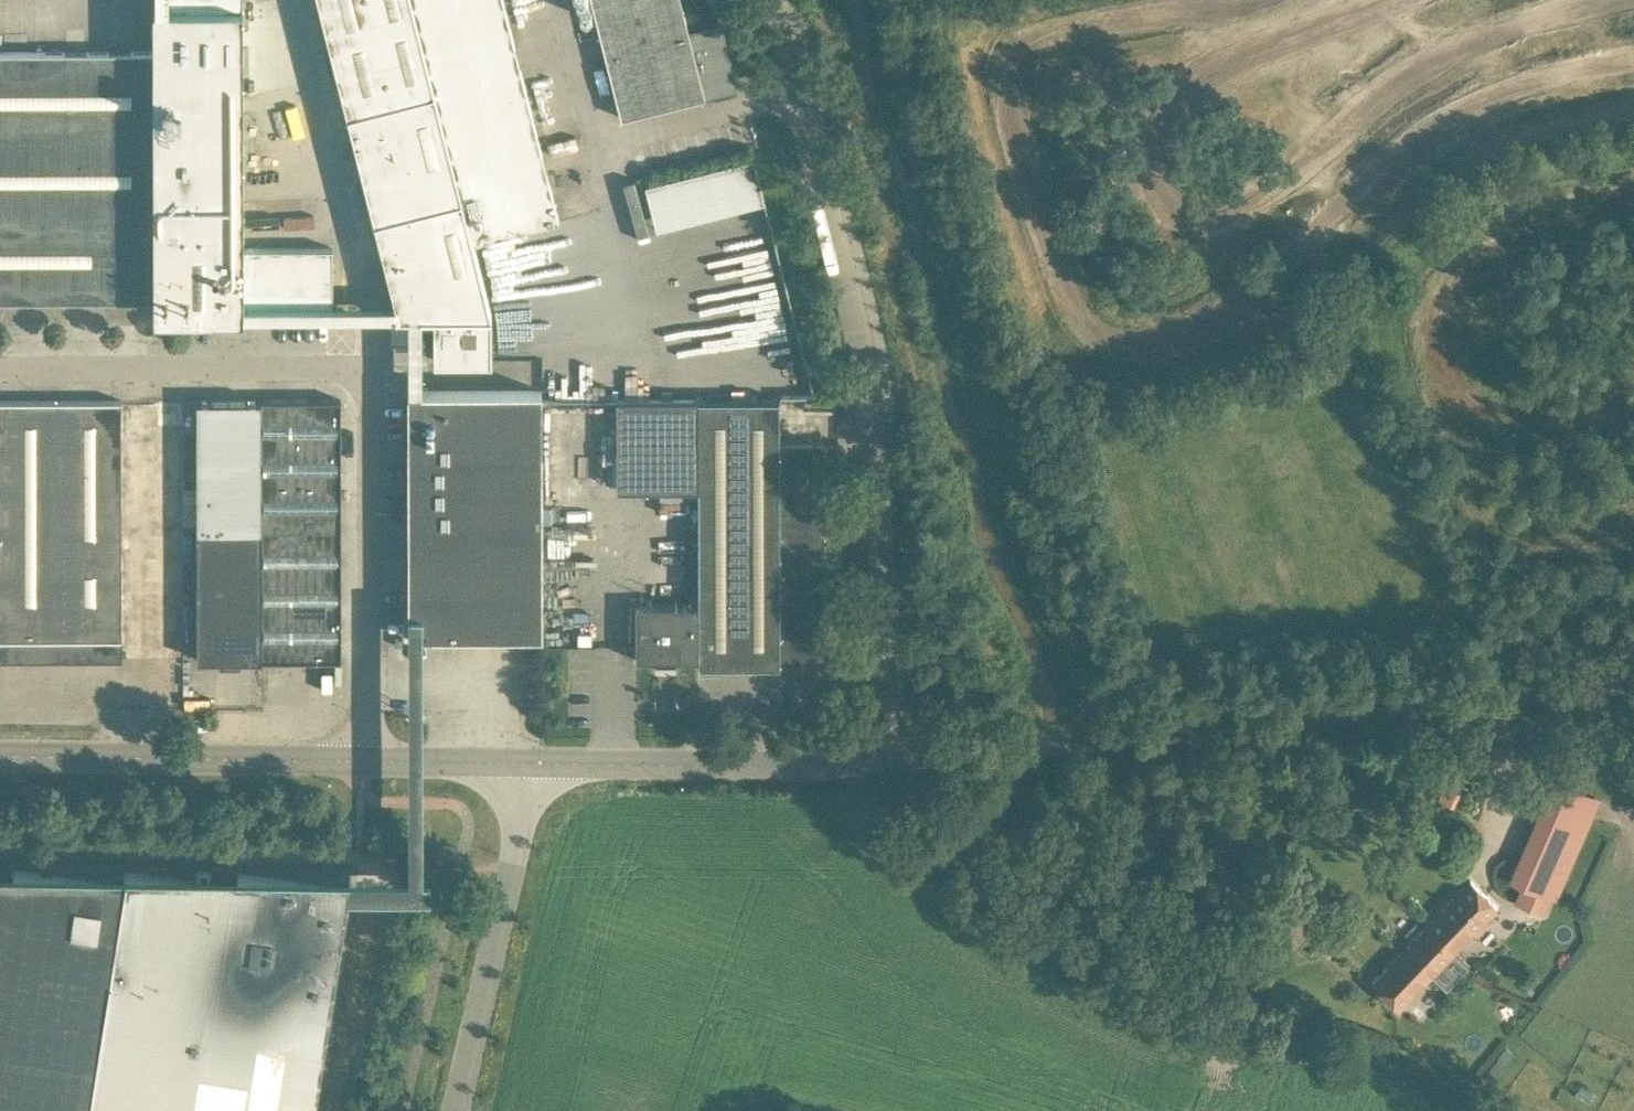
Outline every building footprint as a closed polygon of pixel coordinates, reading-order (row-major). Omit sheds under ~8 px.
[(399,314),(399,315),(434,315),(434,359),(492,359),(492,314),(473,240),(559,218),(504,0),(320,0),(399,314)] [(616,96),(622,117),(736,88),(721,25),(690,32),(682,0),(592,0),(616,96)] [(154,300),(154,315),(333,315),(333,247),(244,248),(244,5),(154,5),(154,51),(0,51),(0,300),(154,300)] [(758,156),(652,180),(663,226),(769,201),(758,156)] [(782,345),(803,334),(802,326),(792,309),(808,300),(790,302),(788,284),(787,269),(769,237),(768,232),(761,219),(753,224),(740,225),(741,232),(761,230),(738,243),(744,293),(745,295),(747,311),(744,307),(747,330),(730,332),(729,324),(711,326),(712,339),(720,353),(782,345)] [(390,321),(390,343),(408,343),(408,321),(390,321)] [(37,380),(0,380),(0,396),(37,396),(37,380)] [(70,382),(70,396),(128,397),(128,383),(70,382)] [(542,390),(422,390),(408,390),(409,634),(543,634),(542,390)] [(698,488),(698,539),(824,539),(824,442),(780,442),(780,399),(781,398),(616,399),(617,488),(698,488)] [(340,399),(290,400),(290,427),(341,427),(341,406),(341,403),(341,401),(340,399)] [(122,660),(122,400),(0,400),(0,660),(122,660)] [(229,400),(197,400),(197,530),(229,530),(229,400)] [(262,529),(262,503),(262,465),(262,400),(229,400),(229,530),(262,529)] [(262,400),(262,465),(290,465),(290,427),(290,400),(262,400)] [(341,465),(341,427),(290,427),(290,465),(341,465)] [(262,503),(341,503),(341,465),(290,465),(262,465),(262,503)] [(341,503),(262,503),(262,529),(341,529),(341,503)] [(262,529),(229,530),(197,530),(198,660),(263,660),(263,594),(262,556),(262,529)] [(341,529),(262,529),(262,556),(341,556),(341,529)] [(824,539),(698,539),(699,604),(636,604),(636,659),(699,659),(699,665),(780,665),(780,643),(825,643),(824,539)] [(290,594),(341,594),(341,556),(262,556),(263,594),(290,594)] [(263,660),(291,659),(290,632),(290,594),(263,594),(263,660)] [(342,632),(341,594),(290,594),(290,632),(342,632)] [(188,631),(189,604),(159,603),(158,630),(188,631)] [(290,632),(291,659),(331,659),(342,659),(342,632),(290,632)] [(1511,880),(1551,898),(1596,794),(1556,777),(1511,880)] [(1445,786),(1440,797),(1454,804),(1460,793),(1445,786)] [(352,875),(349,875),(238,872),(125,871),(14,869),(0,869),(0,1110),(314,1110),(345,916),(349,892),(349,889),(352,875)] [(1471,880),(1372,983),(1399,1009),(1498,906),(1471,880)]
